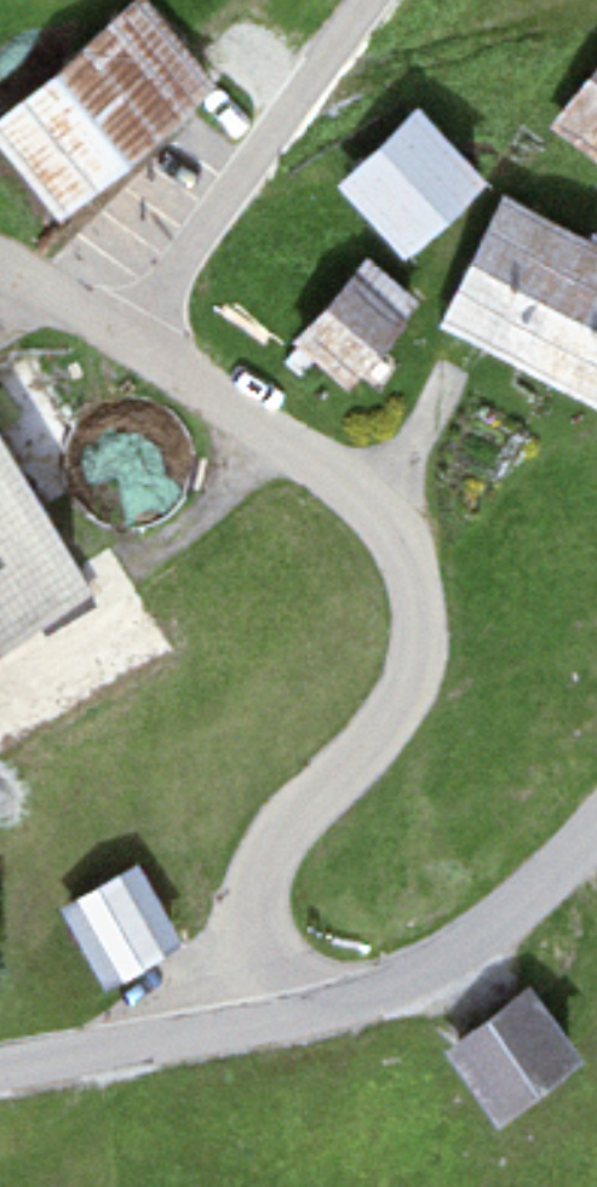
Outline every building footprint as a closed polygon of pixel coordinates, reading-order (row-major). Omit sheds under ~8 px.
[(0,116),(0,151),(59,220),(217,86),(144,0),(136,0),(0,116)] [(548,129),(596,166),(596,64),(548,129)] [(416,111),(334,187),(402,260),(484,184),(416,111)] [(506,199),(439,329),(596,410),(596,235),(594,233),(589,242),(506,199)] [(422,304),(367,257),(292,344),(297,348),(283,363),(299,377),(314,361),(348,390),(422,304)] [(0,439),(0,650),(93,596),(0,439)] [(138,864),(60,909),(106,990),(185,945),(138,864)] [(530,986),(443,1052),(499,1127),(587,1061),(530,986)]
